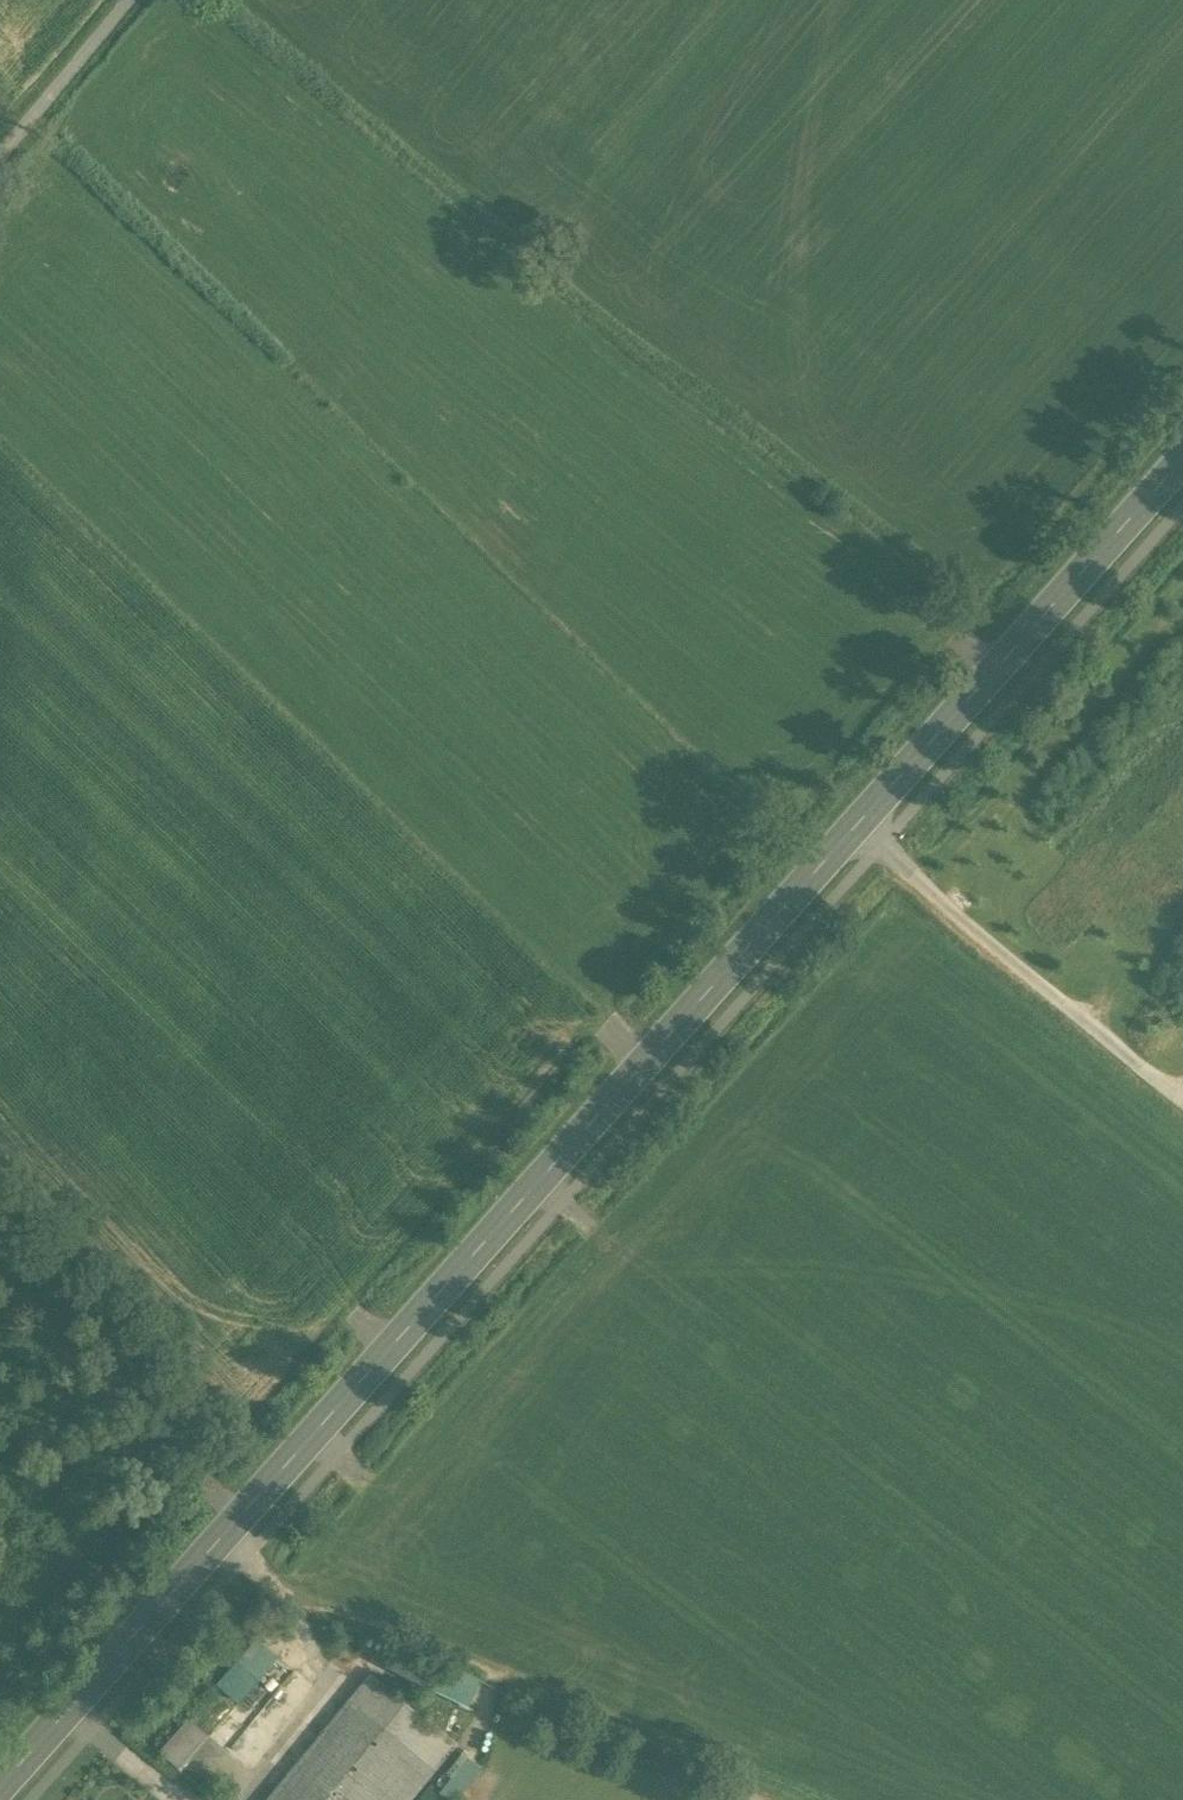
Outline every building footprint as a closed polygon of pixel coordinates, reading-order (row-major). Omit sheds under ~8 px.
[(254,1639),(217,1682),(238,1701),(276,1658),(254,1639)] [(267,1799),(408,1799),(454,1745),(368,1675),(267,1799)] [(160,1750),(181,1769),(209,1736),(188,1718),(160,1750)] [(457,1799),(484,1764),(469,1753),(442,1789),(457,1799)]
